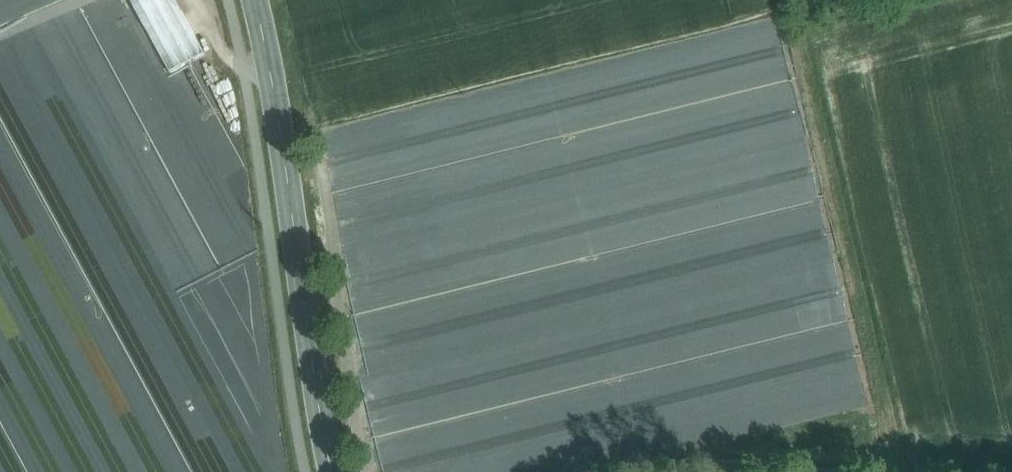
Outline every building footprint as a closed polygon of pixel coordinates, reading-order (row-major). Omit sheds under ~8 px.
[(165,74),(205,55),(179,0),(130,0),(165,74)]
